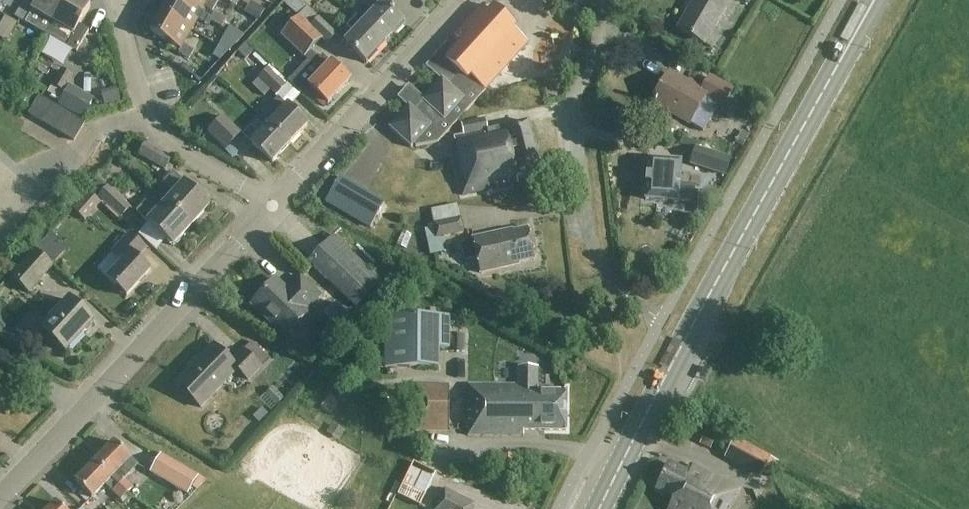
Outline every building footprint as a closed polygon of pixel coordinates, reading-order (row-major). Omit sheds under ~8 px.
[(45,37),(66,0),(39,0),(37,3),(31,0),(25,0),(14,18),(45,37)] [(75,55),(88,34),(77,28),(89,7),(77,0),(66,0),(45,37),(75,55)] [(160,13),(190,31),(199,16),(209,22),(214,14),(203,8),(201,12),(180,0),(168,0),(160,13)] [(201,12),(203,8),(208,0),(180,0),(201,12)] [(297,19),(298,18),(321,40),(326,45),(335,36),(306,9),(307,9),(297,0),(285,0),(281,4),(297,19)] [(356,19),(383,46),(403,25),(381,4),(384,2),(382,0),(368,0),(354,15),(357,17),(356,19)] [(676,29),(703,45),(728,3),(724,0),(694,0),(676,29)] [(405,106),(386,128),(409,149),(412,146),(414,148),(436,143),(484,90),(483,89),(525,44),(509,30),(512,27),(491,8),(485,15),(479,9),(453,37),(460,43),(452,52),(444,45),(425,67),(438,79),(420,100),(406,88),(396,98),(405,106)] [(182,46),(190,31),(160,13),(149,33),(179,50),(177,53),(189,60),(193,52),(182,46)] [(225,20),(214,14),(209,22),(220,28),(225,20)] [(0,27),(0,40),(8,44),(18,25),(5,18),(0,27)] [(309,53),(321,40),(298,18),(297,19),(280,37),(320,75),(308,88),(327,106),(349,83),(330,65),(329,65),(321,58),(318,61),(309,53)] [(364,65),(383,46),(356,19),(347,28),(353,34),(343,44),(364,65)] [(279,115),(268,126),(289,146),(307,127),(279,100),(291,88),(269,67),(265,71),(258,80),(277,100),(270,107),(279,115)] [(48,93),(59,100),(72,78),(60,72),(48,93)] [(650,100),(652,101),(648,106),(662,115),(665,110),(686,123),(702,97),(720,107),(729,92),(707,78),(701,89),(705,92),(703,95),(667,73),(650,100)] [(93,100),(69,87),(59,105),(82,119),(93,100)] [(84,125),(39,98),(29,115),(74,142),(84,125)] [(207,134),(222,149),(224,151),(240,133),(222,116),(207,134)] [(453,138),(456,156),(452,157),(460,196),(515,185),(514,178),(537,174),(527,123),(487,131),(485,120),(460,125),(463,136),(453,138)] [(268,126),(259,135),(251,128),(242,136),(250,145),(271,165),(289,146),(268,126)] [(144,144),(137,159),(165,172),(171,160),(144,144)] [(689,166),(725,178),(731,159),(695,148),(689,166)] [(679,162),(647,160),(644,200),(692,204),(694,186),(688,186),(688,175),(678,174),(679,162)] [(186,177),(197,182),(204,169),(192,163),(186,177)] [(174,194),(165,204),(190,227),(208,207),(171,173),(162,183),(174,194)] [(324,203),(369,229),(383,205),(338,179),(324,203)] [(107,187),(96,199),(120,220),(131,209),(107,187)] [(89,193),(72,210),(84,222),(101,204),(89,193)] [(449,202),(450,214),(476,211),(474,199),(449,202)] [(156,214),(144,203),(135,213),(172,247),(190,227),(165,204),(156,214)] [(440,239),(464,235),(461,219),(434,224),(434,228),(425,230),(430,256),(443,254),(440,239)] [(317,248),(325,238),(305,220),(296,230),(317,248)] [(471,238),(472,243),(462,245),(464,262),(475,260),(478,274),(517,266),(516,264),(532,260),(526,229),(509,233),(509,234),(501,236),(500,232),(471,238)] [(145,250),(130,235),(112,253),(123,263),(107,280),(126,298),(149,273),(136,260),(145,250)] [(354,310),(360,303),(366,309),(398,276),(383,263),(370,275),(331,238),(306,264),(354,310)] [(9,279),(28,296),(54,269),(33,252),(9,279)] [(299,280),(289,290),(291,292),(288,295),(274,281),(250,305),(284,338),(307,314),(305,311),(318,298),(299,280)] [(68,301),(40,331),(64,353),(92,323),(68,301)] [(383,316),(381,368),(441,370),(442,346),(449,346),(451,318),(383,316)] [(250,342),(241,351),(229,363),(211,345),(174,384),(198,408),(235,370),(247,382),(260,369),(268,360),(250,342)] [(465,436),(521,437),(521,431),(563,432),(564,393),(562,393),(562,387),(534,387),(534,371),(522,371),(522,387),(466,386),(465,436)] [(448,386),(415,387),(415,432),(449,432),(448,386)] [(375,444),(285,400),(251,471),(330,508),(344,508),(375,444)] [(736,439),(732,445),(724,460),(759,481),(762,476),(771,481),(781,466),(736,439)] [(93,464),(125,494),(131,487),(116,473),(129,459),(113,444),(93,464)] [(175,490),(187,497),(199,478),(177,464),(161,455),(153,467),(149,474),(175,490)] [(411,499),(422,503),(427,490),(439,495),(451,465),(443,462),(438,473),(424,467),(411,499)] [(125,494),(93,464),(74,484),(91,500),(104,486),(119,501),(125,494)] [(737,493),(689,468),(686,474),(668,465),(655,491),(672,500),(668,508),(729,508),(737,493)] [(472,505),(444,491),(435,508),(471,508),(472,505)]
